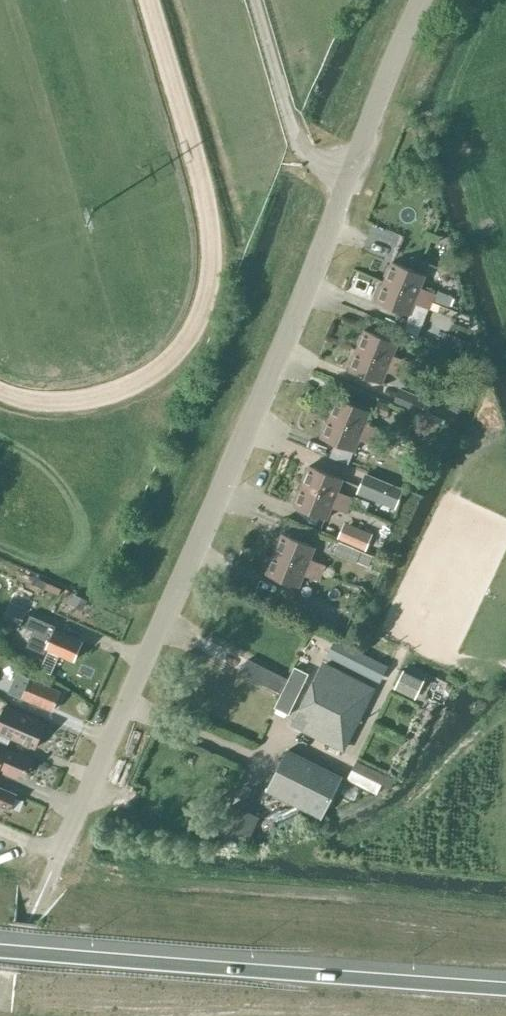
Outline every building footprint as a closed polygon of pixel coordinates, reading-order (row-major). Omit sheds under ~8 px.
[(403,291),(431,302),(435,293),(420,287),(425,274),(392,261),(383,284),(403,291)] [(429,308),(431,302),(403,291),(383,284),(376,301),(409,314),(414,302),(429,308)] [(437,290),(434,299),(448,305),(452,296),(437,290)] [(426,335),(453,341),(460,311),(433,305),(426,335)] [(365,329),(355,352),(403,371),(408,360),(393,354),(398,342),(365,329)] [(355,352),(348,369),(382,382),(387,370),(401,376),(403,371),(355,352)] [(425,397),(401,388),(395,403),(418,413),(425,397)] [(328,420),(351,429),(376,439),(380,428),(365,422),(370,410),(337,396),(328,420)] [(374,444),(376,439),(351,429),(328,420),(321,437),(354,450),(359,438),(374,444)] [(350,504),(353,496),(338,490),(343,478),(310,464),(302,484),(350,504)] [(366,473),(357,493),(395,509),(404,488),(366,473)] [(346,512),(350,504),(302,484),(293,504),(327,518),(332,506),(346,512)] [(345,523),(339,537),(365,548),(371,534),(345,523)] [(322,572),(325,564),(310,558),(315,546),(282,532),(274,552),(322,572)] [(361,550),(339,541),(334,553),(357,562),(357,561),(361,550)] [(361,550),(357,561),(370,566),(374,555),(361,550)] [(319,579),(322,572),(274,552),(266,572),(299,586),(304,574),(319,579)] [(75,592),(71,601),(83,606),(87,597),(75,592)] [(21,625),(27,611),(9,603),(2,618),(9,620),(7,624),(21,629),(21,625)] [(30,614),(25,625),(34,629),(27,646),(45,654),(48,648),(74,659),(82,641),(54,629),(56,625),(30,614)] [(368,697),(373,687),(379,675),(330,651),(295,723),(344,748),(368,697)] [(295,665),(292,675),(249,659),(243,676),(283,691),(276,710),(293,717),(310,670),(295,665)] [(395,688),(416,698),(424,681),(404,671),(395,688)] [(53,709),(61,690),(30,677),(29,680),(18,675),(11,691),(22,696),(53,709)] [(45,723),(24,713),(5,705),(0,717),(0,731),(35,746),(39,735),(41,735),(45,728),(43,726),(45,723)] [(32,758),(0,744),(0,770),(14,776),(16,772),(24,775),(32,758)] [(269,788),(322,814),(340,779),(287,753),(269,788)] [(348,782),(379,796),(388,775),(358,761),(348,782)] [(10,809),(16,793),(0,786),(0,805),(10,809)]
